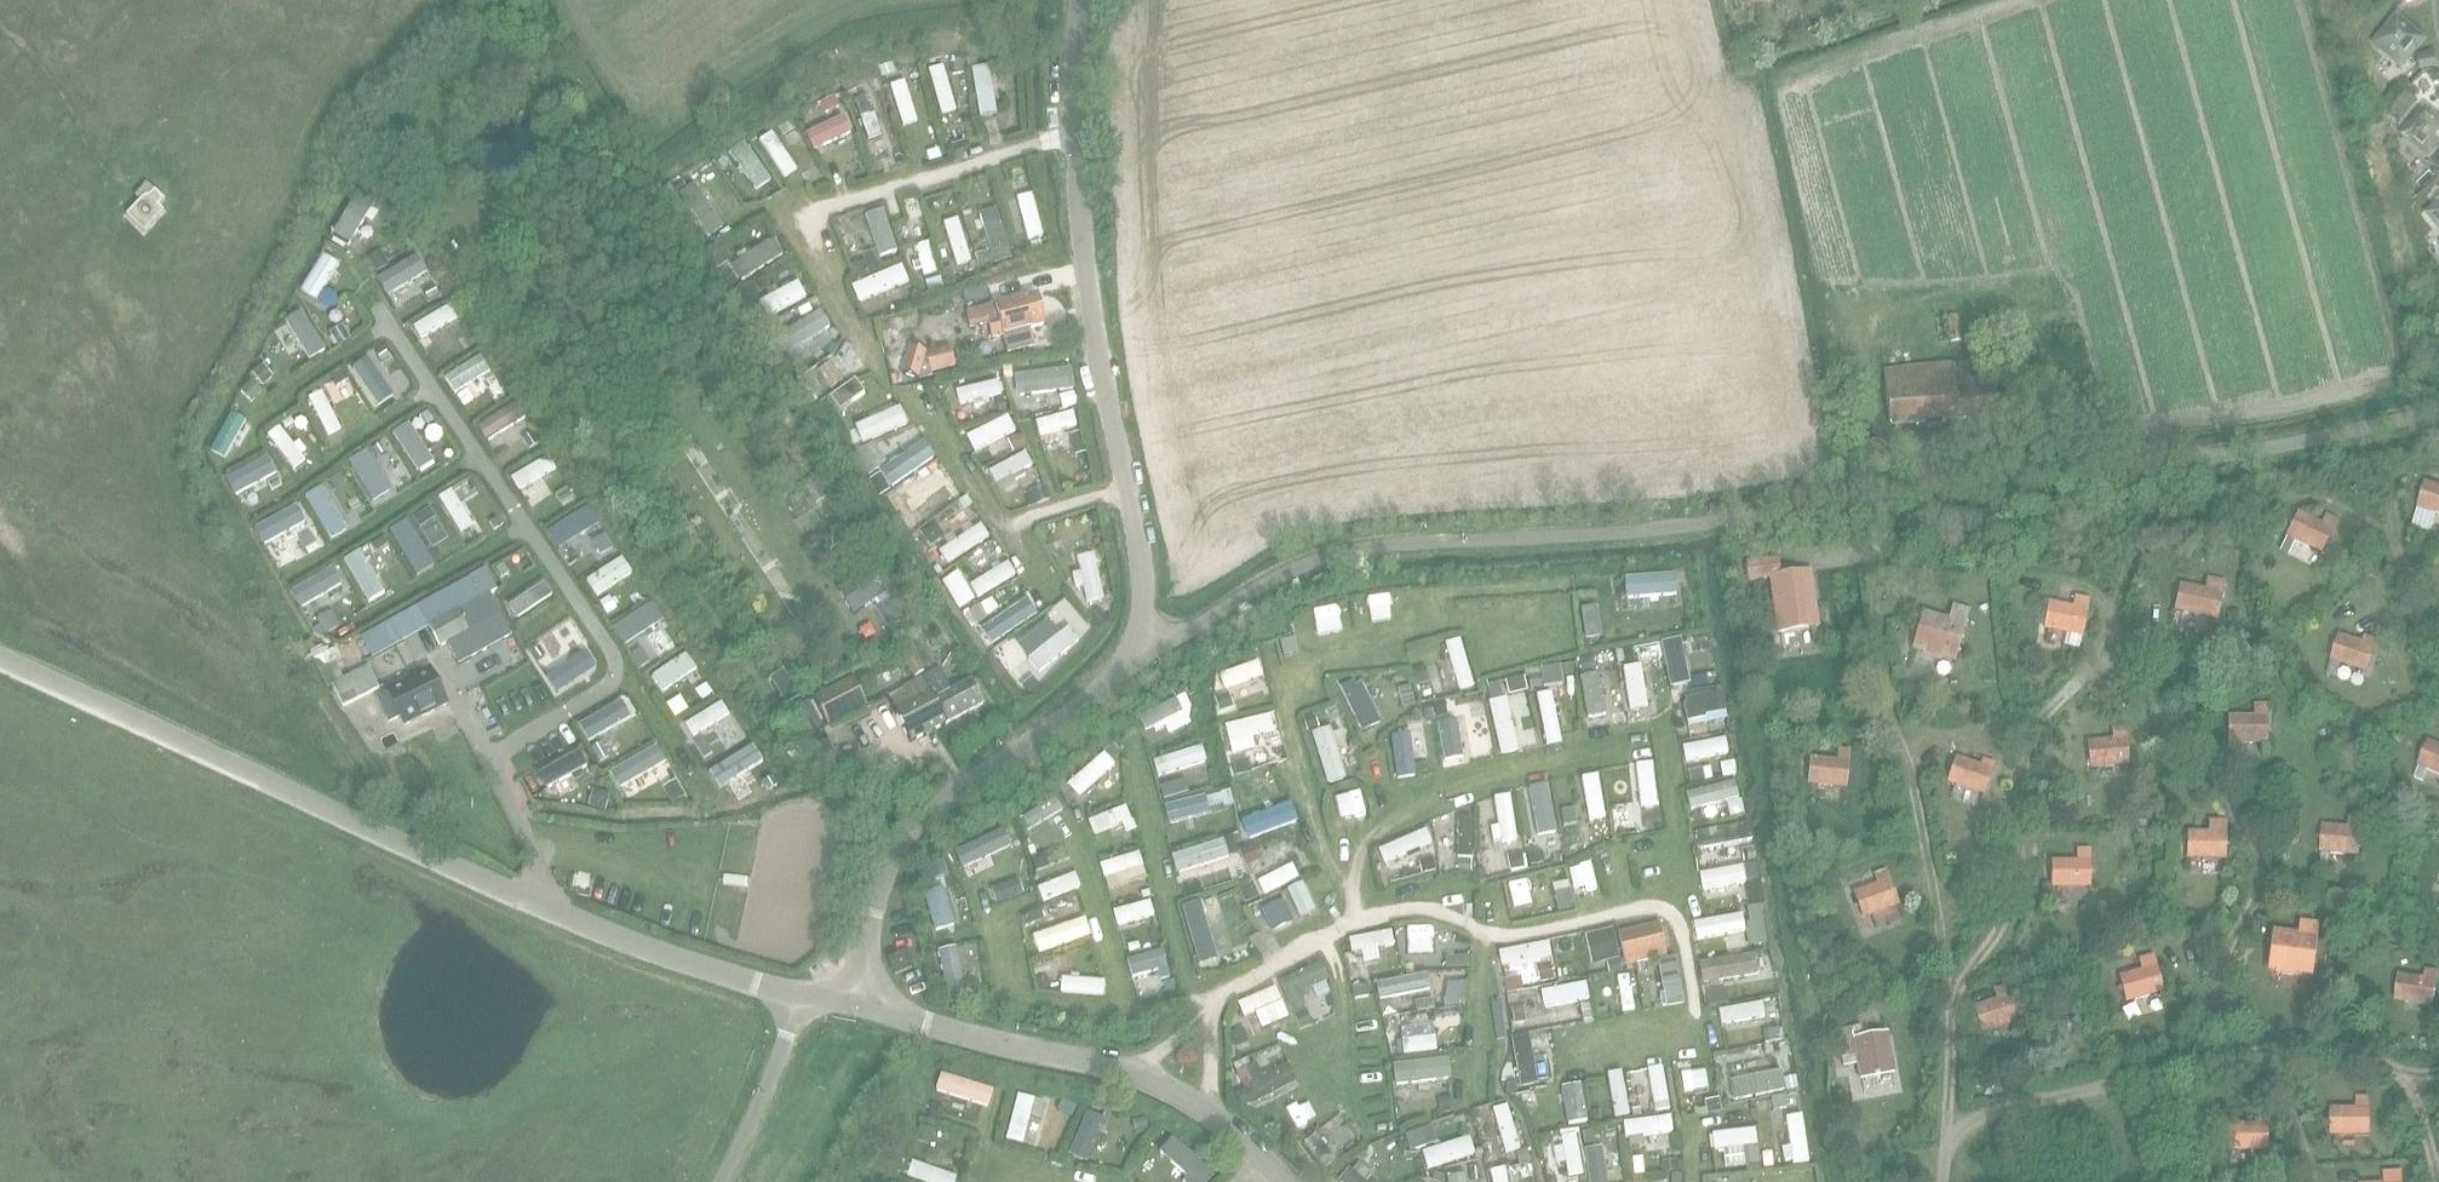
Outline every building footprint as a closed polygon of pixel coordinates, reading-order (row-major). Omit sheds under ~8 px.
[(2376,43),(2401,65),(2423,41),(2398,18),(2376,43)] [(2434,49),(2415,53),(2418,69),(2437,65),(2434,49)] [(1020,54),(1007,54),(1007,60),(1008,64),(1021,64),(1020,59),(1020,54)] [(976,55),(965,56),(965,61),(966,68),(977,67),(976,61),(976,55)] [(954,61),(949,62),(951,75),(965,73),(963,61),(963,60),(954,61)] [(891,61),(877,66),(879,73),(881,77),(895,72),(893,68),(891,61)] [(986,66),(969,68),(977,118),(994,115),(989,82),(995,81),(994,73),(988,74),(986,66)] [(926,72),(939,116),(955,111),(941,67),(926,72)] [(903,81),(888,86),(900,127),(915,123),(903,81)] [(2406,91),(2391,108),(2402,118),(2418,101),(2406,91)] [(864,95),(851,101),(866,142),(880,137),(864,95)] [(831,98),(820,103),(822,108),(824,113),(836,108),(832,98),(831,98)] [(2407,137),(2438,164),(2438,120),(2428,111),(2407,137)] [(840,117),(803,134),(811,151),(823,146),(825,150),(833,147),(831,142),(848,134),(840,117)] [(791,121),(779,128),(782,134),(783,136),(796,129),(795,128),(791,121)] [(770,132),(757,140),(782,179),(795,171),(770,132)] [(743,142),(727,152),(753,192),(768,182),(743,142)] [(725,155),(717,160),(720,165),(723,169),(731,163),(728,160),(725,155)] [(678,178),(669,184),(675,194),(685,188),(678,178)] [(139,202),(126,215),(143,232),(163,211),(158,206),(164,200),(154,190),(146,182),(133,196),(139,202)] [(683,190),(707,227),(718,220),(706,202),(712,199),(706,189),(700,193),(694,183),(683,190)] [(374,201),(357,190),(327,238),(344,249),(374,201)] [(1031,194),(1014,198),(1026,242),(1042,238),(1031,194)] [(986,205),(970,210),(983,253),(999,248),(986,205)] [(957,219),(941,224),(954,266),(970,262),(957,219)] [(1039,240),(1028,244),(1031,255),(1042,252),(1039,240)] [(771,241),(728,268),(738,283),(781,257),(771,241)] [(926,243),(912,247),(917,261),(908,263),(911,273),(919,270),(921,278),(936,273),(926,243)] [(717,251),(710,255),(716,264),(723,260),(729,256),(723,246),(717,251)] [(875,250),(861,255),(863,260),(867,270),(881,265),(875,250)] [(379,251),(367,259),(375,273),(387,265),(379,251)] [(982,253),(974,255),(979,269),(993,265),(991,258),(982,253)] [(409,255),(372,278),(381,294),(418,271),(409,255)] [(336,266),(320,256),(297,291),(313,302),(336,266)] [(863,260),(849,265),(853,275),(867,270),(863,260)] [(900,265),(849,287),(856,304),(907,282),(900,265)] [(939,278),(924,282),(928,294),(942,290),(939,278)] [(765,320),(803,298),(794,281),(777,291),(774,286),(762,292),(765,297),(755,303),(765,320)] [(984,288),(961,294),(965,306),(987,300),(984,288)] [(923,290),(910,295),(913,304),(927,299),(923,290)] [(434,292),(426,297),(433,307),(440,301),(434,292)] [(967,313),(970,327),(988,322),(992,338),(1003,335),(1007,352),(1033,345),(1029,329),(1043,325),(1036,295),(995,305),(995,306),(967,313)] [(447,305),(410,328),(418,341),(455,318),(447,305)] [(323,352),(297,311),(281,321),(307,362),(323,352)] [(787,354),(828,328),(820,315),(796,330),(794,326),(776,336),(787,354)] [(1958,316),(1945,318),(1948,342),(1961,341),(1958,316)] [(341,325),(329,333),(337,346),(349,338),(341,325)] [(381,339),(370,347),(379,359),(389,351),(381,339)] [(825,341),(821,353),(831,356),(835,344),(825,341)] [(910,346),(901,375),(903,376),(919,381),(932,377),(931,372),(955,366),(951,348),(926,354),(925,354),(926,351),(910,346)] [(434,348),(426,353),(434,365),(442,360),(434,348)] [(384,394),(359,355),(344,364),(370,403),(384,394)] [(478,356),(441,379),(451,395),(488,372),(478,356)] [(817,372),(829,390),(843,380),(830,362),(817,372)] [(1968,363),(1884,372),(1889,424),(2008,413),(2006,393),(1996,394),(1994,376),(1969,379),(1968,363)] [(262,365),(251,373),(262,386),(272,377),(262,365)] [(1002,367),(1001,367),(1002,379),(1004,379),(1011,377),(1010,366),(1002,367)] [(342,370),(330,377),(335,387),(348,380),(342,370)] [(1069,370),(1012,376),(1015,398),(1071,392),(1069,370)] [(891,379),(893,390),(909,386),(903,376),(891,379)] [(250,379),(239,391),(250,402),(261,390),(250,379)] [(854,381),(829,397),(838,411),(863,394),(854,381)] [(997,381),(953,392),(957,407),(1000,396),(997,381)] [(497,382),(487,388),(494,398),(504,392),(498,382),(497,382)] [(325,438),(338,431),(318,393),(305,399),(325,438)] [(1003,396),(994,398),(998,412),(1007,410),(1003,396)] [(473,428),(483,443),(525,417),(515,402),(473,428)] [(897,408),(851,427),(859,446),(905,427),(897,408)] [(1067,414),(1033,424),(1037,438),(1053,433),(1055,438),(1067,435),(1065,429),(1072,427),(1067,414)] [(242,422),(229,415),(207,452),(220,460),(242,422)] [(1007,420),(969,438),(975,451),(1013,433),(1007,420)] [(389,434),(412,469),(425,461),(412,441),(418,437),(408,422),(389,434)] [(302,461),(276,427),(263,437),(290,471),(302,461)] [(1020,434),(1006,440),(1011,452),(1026,446),(1020,434)] [(1082,435),(1069,438),(1073,456),(1086,453),(1082,435)] [(534,436),(523,443),(530,454),(541,447),(534,436)] [(380,442),(373,446),(378,455),(385,451),(380,442)] [(386,492),(360,453),(346,463),(372,502),(386,492)] [(1022,453),(986,472),(994,486),(1009,477),(1012,483),(1023,477),(1020,472),(1030,466),(1022,453)] [(508,479),(515,492),(554,470),(546,457),(508,479)] [(264,459),(227,478),(234,491),(271,472),(264,459)] [(879,472),(869,478),(879,495),(889,489),(879,472)] [(339,475),(329,482),(334,490),(345,483),(339,475)] [(276,477),(267,483),(271,490),(281,485),(276,477)] [(2438,514),(2438,486),(2427,482),(2418,508),(2438,514)] [(1043,486),(1029,492),(1034,505),(1048,499),(1043,486)] [(567,487),(555,496),(562,506),(574,498),(567,487)] [(317,488),(302,497),(328,541),(343,532),(317,488)] [(943,488),(910,511),(919,523),(952,500),(943,488)] [(450,490),(435,498),(458,535),(472,526),(450,490)] [(546,534),(555,547),(590,523),(582,510),(546,534)] [(2285,538),(2320,554),(2332,529),(2320,524),(2298,513),(2285,538)] [(283,560),(297,553),(276,514),(262,521),(283,560)] [(2325,514),(2320,524),(2332,529),(2336,520),(2325,514)] [(501,516),(489,523),(493,531),(506,523),(501,516)] [(935,523),(921,532),(930,544),(943,535),(935,523)] [(389,534),(409,567),(423,558),(402,525),(389,534)] [(683,525),(671,533),(686,555),(698,546),(683,525)] [(978,525),(937,552),(945,565),(986,538),(978,525)] [(310,534),(300,540),(306,551),(317,545),(310,534)] [(383,537),(370,544),(375,552),(387,545),(383,537)] [(358,551),(340,562),(366,604),(384,594),(358,551)] [(1100,601),(1090,556),(1074,560),(1077,573),(1069,575),(1072,590),(1080,588),(1084,605),(1100,601)] [(583,582),(593,597),(630,572),(620,557),(583,582)] [(1747,564),(1749,580),(1771,576),(1779,632),(1816,626),(1809,571),(1779,576),(1777,560),(1749,563),(1747,564)] [(502,563),(493,568),(499,578),(508,572),(502,563)] [(1006,564),(968,587),(976,599),(1013,576),(1006,564)] [(328,570),(292,591),(301,608),(338,586),(328,570)] [(869,570),(838,590),(853,614),(884,593),(869,570)] [(2206,578),(2204,591),(2216,593),(2219,581),(2206,578)] [(542,583),(505,607),(513,620),(550,596),(542,583)] [(2176,612),(2211,619),(2216,593),(2204,591),(2181,586),(2176,612)] [(1022,590),(985,615),(994,628),(1030,603),(1022,590)] [(489,594),(427,627),(438,647),(447,642),(458,664),(479,653),(512,635),(489,594)] [(2074,596),(2072,607),(2086,610),(2088,599),(2074,596)] [(611,629),(621,644),(660,617),(650,602),(611,629)] [(2050,603),(2044,630),(2081,637),(2086,610),(2072,607),(2050,603)] [(973,608),(962,615),(970,628),(982,620),(984,619),(976,606),(973,608)] [(1922,614),(1913,648),(1924,651),(1924,654),(1935,657),(1936,654),(1954,660),(1968,612),(1952,607),(1948,621),(1922,614)] [(1099,609),(1087,617),(1095,629),(1106,621),(1099,609)] [(328,612),(315,620),(323,635),(337,627),(328,612)] [(1596,622),(1580,625),(1582,639),(1598,637),(1596,622)] [(525,624),(516,630),(524,642),(532,636),(525,624)] [(568,626),(531,649),(539,662),(576,638),(568,626)] [(1338,628),(1313,634),(1316,645),(1341,639),(1338,628)] [(1067,629),(1026,661),(1036,675),(1077,642),(1067,629)] [(2364,634),(2361,642),(2376,647),(2379,639),(2364,634)] [(2340,636),(2331,662),(2366,674),(2376,647),(2361,642),(2340,636)] [(1291,640),(1279,642),(1282,657),(1295,655),(1291,640)] [(1459,640),(1443,645),(1457,692),(1472,688),(1459,640)] [(1677,644),(1661,647),(1669,687),(1684,684),(1677,644)] [(334,647),(312,658),(319,671),(341,659),(334,647)] [(639,648),(632,653),(641,667),(648,662),(639,648)] [(1632,648),(1622,650),(1624,663),(1634,662),(1632,648)] [(648,677),(659,694),(697,668),(686,652),(648,677)] [(903,658),(914,676),(924,670),(912,652),(903,658)] [(1592,659),(1581,660),(1583,674),(1594,672),(1592,659)] [(1256,662),(1217,676),(1222,691),(1261,677),(1256,662)] [(1424,665),(1410,669),(1414,683),(1428,679),(1424,665)] [(1542,674),(1529,676),(1531,688),(1544,687),(1562,685),(1559,666),(1542,668),(1542,674)] [(1640,666),(1621,669),(1628,712),(1647,710),(1640,666)] [(332,684),(343,706),(379,688),(368,667),(332,684)] [(387,690),(404,725),(446,704),(429,670),(387,690)] [(950,691),(945,682),(940,670),(887,697),(910,742),(983,704),(971,681),(950,691)] [(800,696),(782,671),(769,680),(786,704),(800,696)] [(1598,675),(1579,678),(1586,719),(1604,716),(1598,675)] [(1021,685),(1019,686),(1027,696),(1029,698),(1041,689),(1032,677),(1021,685)] [(813,699),(827,726),(867,705),(853,678),(813,699)] [(1357,733),(1380,722),(1361,683),(1353,687),(1351,682),(1335,689),(1357,733)] [(1499,682),(1487,684),(1490,697),(1501,694),(1499,682)] [(706,683),(694,691),(700,699),(712,691),(706,684),(706,683)] [(1182,685),(1170,691),(1175,702),(1188,696),(1182,685)] [(1408,687),(1395,690),(1400,708),(1413,704),(1408,687)] [(1228,692),(1213,698),(1218,710),(1232,705),(1228,692)] [(1719,714),(1715,694),(1683,700),(1684,705),(1681,706),(1684,723),(1704,719),(1703,717),(1719,714)] [(617,699),(583,719),(590,731),(599,726),(606,737),(631,722),(617,699)] [(1505,699),(1487,703),(1499,757),(1517,753),(1505,699)] [(1443,700),(1431,702),(1432,708),(1433,717),(1445,716),(1443,700)] [(1173,701),(1135,720),(1141,733),(1180,715),(1173,701)] [(1533,708),(1538,730),(1550,727),(1545,705),(1533,708)] [(1432,708),(1423,709),(1425,720),(1434,719),(1433,717),(1432,708)] [(2228,719),(2229,745),(2265,745),(2265,708),(2253,708),(2253,719),(2228,719)] [(740,743),(718,710),(700,723),(722,755),(740,743)] [(1312,713),(1300,717),(1305,730),(1317,726),(1312,713)] [(1269,716),(1223,728),(1227,744),(1273,733),(1269,716)] [(1451,719),(1435,721),(1443,764),(1458,761),(1451,719)] [(2111,740),(2088,742),(2091,770),(2127,766),(2123,729),(2110,730),(2111,740)] [(1325,731),(1310,736),(1322,778),(1338,773),(1325,731)] [(1104,734),(1095,742),(1103,751),(1112,743),(1104,734)] [(1405,735),(1389,736),(1394,778),(1410,776),(1405,735)] [(1722,738),(1692,743),(1695,764),(1726,759),(1722,738)] [(813,746),(791,757),(801,778),(823,767),(842,768),(828,739),(813,746)] [(2418,767),(2438,776),(2438,746),(2428,742),(2418,767)] [(1200,749),(1150,763),(1154,779),(1204,764),(1200,749)] [(576,753),(535,776),(543,791),(584,768),(576,753)] [(1102,754),(1066,785),(1077,798),(1113,766),(1102,754)] [(1811,758),(1808,786),(1846,790),(1850,756),(1838,755),(1837,761),(1811,758)] [(650,789),(630,756),(617,764),(638,796),(650,789)] [(1246,758),(1231,762),(1234,776),(1250,771),(1246,758)] [(1982,758),(1979,767),(1992,772),(1992,771),(1995,763),(1982,758)] [(1958,759),(1948,785),(1983,797),(1992,772),(1979,767),(1958,759)] [(762,764),(748,773),(756,785),(770,776),(762,764)] [(1651,764),(1634,766),(1639,810),(1656,808),(1651,764)] [(1700,769),(1687,772),(1690,782),(1703,780),(1700,769)] [(1597,776),(1580,779),(1587,822),(1604,819),(1597,776)] [(675,782),(662,790),(670,804),(683,796),(675,782)] [(1171,782),(1158,786),(1162,799),(1175,795),(1171,782)] [(1244,784),(1235,787),(1238,797),(1247,794),(1244,784)] [(1730,784),(1691,793),(1695,809),(1734,800),(1730,784)] [(1547,787),(1531,790),(1540,836),(1555,833),(1547,787)] [(591,791),(587,807),(605,812),(609,795),(591,791)] [(1336,795),(1324,799),(1333,831),(1345,828),(1336,795)] [(1509,796),(1492,799),(1499,844),(1516,842),(1509,796)] [(1213,797),(1164,811),(1173,840),(1221,826),(1213,797)] [(1055,798),(1018,821),(1025,834),(1063,810),(1055,798)] [(1740,799),(1726,802),(1729,816),(1743,814),(1740,799)] [(1125,807),(1086,823),(1091,836),(1130,821),(1125,807)] [(1573,808),(1559,810),(1562,825),(1576,823),(1573,808)] [(1280,813),(1239,829),(1244,844),(1286,827),(1280,813)] [(1660,817),(1645,817),(1646,832),(1660,831),(1660,817)] [(2320,854),(2358,857),(2361,820),(2349,819),(2348,830),(2323,828),(2320,854)] [(1470,820),(1457,820),(1457,859),(1470,859),(1470,820)] [(2210,831),(2189,831),(2188,860),(2225,861),(2226,820),(2210,820),(2210,831)] [(1747,826),(1694,834),(1697,855),(1750,846),(1747,826)] [(1006,828),(963,846),(969,861),(1012,842),(1006,828)] [(1424,831),(1376,852),(1382,865),(1430,845),(1424,831)] [(1257,842),(1240,850),(1246,863),(1263,856),(1257,842)] [(1219,843),(1170,859),(1175,875),(1224,860),(1219,843)] [(1753,848),(1740,851),(1743,862),(1756,860),(1753,848)] [(1540,851),(1525,854),(1527,865),(1543,862),(1540,851)] [(1138,853),(1097,866),(1102,881),(1143,868),(1138,853)] [(1043,854),(1030,858),(1034,871),(1047,867),(1043,854)] [(2090,854),(2077,855),(2077,862),(2090,862),(2090,854)] [(1520,855),(1506,857),(1507,870),(1522,868),(1520,855)] [(1431,860),(1417,864),(1419,874),(1433,871),(1431,860)] [(1456,860),(1456,870),(1468,871),(1468,860),(1456,860)] [(2051,862),(2051,889),(2090,889),(2090,862),(2077,862),(2051,862)] [(1757,864),(1701,874),(1704,888),(1749,880),(1752,893),(1762,891),(1757,864)] [(1291,866),(1256,883),(1262,897),(1297,880),(1291,866)] [(1020,868),(978,882),(983,896),(1024,882),(1020,868)] [(1878,887),(1856,896),(1865,921),(1900,907),(1890,882),(1885,868),(1873,873),(1878,887)] [(1244,869),(1234,873),(1238,884),(1249,880),(1244,869)] [(1547,872),(1503,882),(1510,911),(1553,901),(1547,872)] [(1038,889),(1043,903),(1077,890),(1072,876),(1038,889)] [(1249,883),(1236,889),(1243,904),(1256,898),(1249,883)] [(1302,884),(1285,891),(1298,920),(1315,913),(1302,884)] [(1567,889),(1552,893),(1556,912),(1571,909),(1567,889)] [(1149,890),(1139,892),(1141,899),(1151,897),(1149,890)] [(942,895),(926,899),(935,935),(951,931),(942,895)] [(1210,895),(1199,899),(1202,910),(1214,906),(1210,895)] [(1282,901),(1260,910),(1270,934),(1292,924),(1282,901)] [(1150,902),(1111,913),(1115,928),(1154,917),(1150,902)] [(1197,903),(1179,908),(1197,967),(1215,961),(1197,903)] [(1758,905),(1745,907),(1747,922),(1761,920),(1758,905)] [(1742,916),(1702,923),(1704,937),(1745,930),(1742,916)] [(2272,933),(2268,968),(2276,969),(2275,972),(2295,975),(2295,971),(2311,973),(2315,938),(2316,925),(2299,922),(2297,936),(2272,933)] [(1085,923),(1046,936),(1052,951),(1090,938),(1085,923)] [(1617,933),(1625,965),(1666,955),(1659,924),(1617,933)] [(1441,930),(1407,928),(1406,941),(1440,943),(1441,930)] [(1611,931),(1583,937),(1590,968),(1606,964),(1618,961),(1611,931)] [(1390,933),(1347,941),(1350,956),(1393,947),(1390,933)] [(1137,941),(1127,944),(1129,952),(1139,950),(1137,941)] [(1547,944),(1496,953),(1499,968),(1550,959),(1547,944)] [(941,999),(965,993),(960,967),(964,966),(960,951),(927,958),(931,973),(936,972),(941,999)] [(1161,952),(1124,961),(1128,977),(1165,968),(1161,952)] [(889,959),(895,973),(910,967),(905,953),(889,959)] [(2153,954),(2138,958),(2142,972),(2157,968),(2153,954)] [(1466,956),(1443,957),(1444,968),(1466,967),(1466,956)] [(1618,961),(1606,964),(1608,975),(1622,971),(1621,969),(1624,968),(1623,960),(1618,961)] [(1746,961),(1705,967),(1707,982),(1748,975),(1746,961)] [(1547,964),(1534,966),(1537,982),(1550,980),(1547,964)] [(1648,965),(1634,967),(1640,1009),(1655,1007),(1648,965)] [(1325,982),(1318,966),(1277,985),(1290,1014),(1303,1008),(1297,995),(1325,982)] [(2120,978),(2127,1004),(2164,995),(2157,968),(2142,972),(2120,978)] [(2425,969),(2423,980),(2437,982),(2438,971),(2425,969)] [(1058,995),(1102,998),(1103,983),(1077,981),(1077,976),(1068,975),(1068,980),(1059,980),(1058,995)] [(1426,976),(1372,986),(1375,1004),(1430,993),(1426,976)] [(1629,976),(1616,978),(1620,1013),(1633,1011),(1629,976)] [(1518,977),(1500,980),(1502,994),(1520,991),(1518,977)] [(2396,1003),(2434,1008),(2437,982),(2423,980),(2400,977),(2396,1003)] [(1046,978),(1037,980),(1039,990),(1048,988),(1046,978)] [(1172,982),(1164,984),(1166,993),(1174,991),(1172,982)] [(1448,983),(1445,1004),(1463,1006),(1466,982),(1448,983)] [(1366,983),(1349,986),(1351,997),(1368,994),(1366,983)] [(1585,985),(1539,993),(1542,1010),(1588,1002),(1585,985)] [(1999,1001),(1976,1008),(1984,1034),(2019,1023),(2007,986),(1996,990),(1999,1001)] [(1274,989),(1236,1005),(1241,1019),(1280,1003),(1274,989)] [(1393,1001),(1379,1004),(1382,1017),(1396,1014),(1393,1001)] [(1762,1005),(1717,1012),(1720,1027),(1764,1019),(1762,1005)] [(1521,1007),(1509,1009),(1511,1024),(1523,1022),(1521,1007)] [(1306,1011),(1294,1016),(1300,1030),(1312,1024),(1306,1011)] [(1243,1029),(1230,1035),(1234,1047),(1248,1042),(1243,1029)] [(1776,1030),(1761,1033),(1763,1045),(1778,1042),(1776,1030)] [(1399,1035),(1402,1057),(1435,1054),(1433,1031),(1399,1035)] [(1854,1031),(1840,1033),(1844,1060),(1857,1058),(1861,1082),(1864,1096),(1897,1090),(1895,1076),(1888,1034),(1856,1040),(1854,1031)] [(1528,1038),(1510,1041),(1518,1090),(1536,1087),(1528,1038)] [(1446,1062),(1391,1068),(1393,1087),(1448,1082),(1446,1062)] [(1249,1107),(1295,1083),(1286,1066),(1261,1079),(1254,1066),(1233,1077),(1249,1107)] [(1646,1070),(1654,1113),(1669,1111),(1661,1068),(1646,1070)] [(1679,1073),(1682,1097),(1708,1094),(1704,1070),(1679,1073)] [(1606,1076),(1613,1119),(1629,1116),(1621,1073),(1606,1076)] [(1780,1074),(1728,1084),(1732,1104),(1784,1094),(1780,1074)] [(986,1091),(942,1077),(937,1091),(982,1105),(986,1091)] [(1793,1078),(1781,1080),(1784,1093),(1796,1091),(1793,1078)] [(1513,1081),(1503,1083),(1505,1092),(1515,1091),(1513,1081)] [(1559,1094),(1539,1097),(1542,1119),(1562,1116),(1559,1094)] [(1282,1095),(1270,1105),(1297,1138),(1309,1128),(1282,1095)] [(1785,1096),(1770,1097),(1771,1109),(1786,1107),(1785,1096)] [(1031,1101),(1015,1097),(1004,1142),(1020,1146),(1028,1116),(1037,1118),(1040,1104),(1031,1102),(1031,1101)] [(1063,1099),(1057,1111),(1071,1118),(1077,1106),(1063,1099)] [(1717,1099),(1702,1102),(1704,1115),(1719,1111),(1717,1099)] [(1448,1100),(1437,1101),(1439,1115),(1450,1113),(1448,1100)] [(2333,1130),(2370,1130),(2370,1103),(2359,1102),(2359,1108),(2334,1107),(2333,1130)] [(1638,1103),(1630,1105),(1632,1116),(1640,1115),(1638,1103)] [(931,1106),(928,1118),(940,1121),(944,1110),(931,1106)] [(1506,1107),(1491,1112),(1504,1156),(1519,1151),(1506,1107)] [(1598,1111),(1588,1112),(1589,1125),(1599,1123),(1598,1111)] [(1102,1122),(1085,1115),(1066,1158),(1083,1166),(1102,1122)] [(1808,1165),(1801,1117),(1785,1119),(1791,1167),(1808,1165)] [(1144,1119),(1132,1121),(1134,1134),(1147,1131),(1144,1119)] [(1669,1119),(1621,1125),(1623,1141),(1671,1135),(1669,1119)] [(2230,1146),(2266,1146),(2267,1119),(2256,1119),(2256,1124),(2230,1124),(2230,1146)] [(919,1126),(915,1141),(928,1145),(933,1131),(919,1126)] [(1416,1130),(1403,1135),(1408,1151),(1422,1146),(1416,1130)] [(1590,1131),(1583,1133),(1586,1146),(1593,1144),(1590,1131)] [(1722,1152),(1724,1170),(1758,1166),(1755,1134),(1718,1138),(1719,1153),(1722,1152)] [(1551,1135),(1536,1137),(1538,1149),(1547,1148),(1552,1141),(1551,1135)] [(1313,1136),(1301,1146),(1323,1172),(1335,1162),(1324,1148),(1328,1144),(1321,1136),(1317,1140),(1313,1136)] [(1574,1136),(1559,1139),(1567,1179),(1582,1177),(1574,1136)] [(1420,1154),(1425,1171),(1473,1157),(1467,1139),(1420,1154)] [(1170,1140),(1156,1154),(1185,1181),(1209,1181),(1211,1180),(1170,1140)] [(1582,1153),(1586,1181),(1605,1181),(1600,1150),(1582,1153)] [(1525,1151),(1514,1154),(1517,1164),(1528,1161),(1525,1151)] [(1675,1160),(1660,1161),(1661,1173),(1676,1171),(1675,1160)] [(952,1179),(917,1166),(912,1180),(918,1181),(951,1181),(952,1179)] [(1479,1168),(1468,1169),(1469,1181),(1480,1180),(1479,1168)] [(1488,1173),(1490,1181),(1507,1181),(1504,1170),(1488,1173)] [(1337,1181),(1360,1181),(1346,1171),(1337,1181)] [(1429,1180),(1432,1181),(1442,1181),(1442,1176),(1433,1172),(1429,1180)] [(2401,1173),(2384,1173),(2384,1181),(2401,1181),(2401,1173)]
